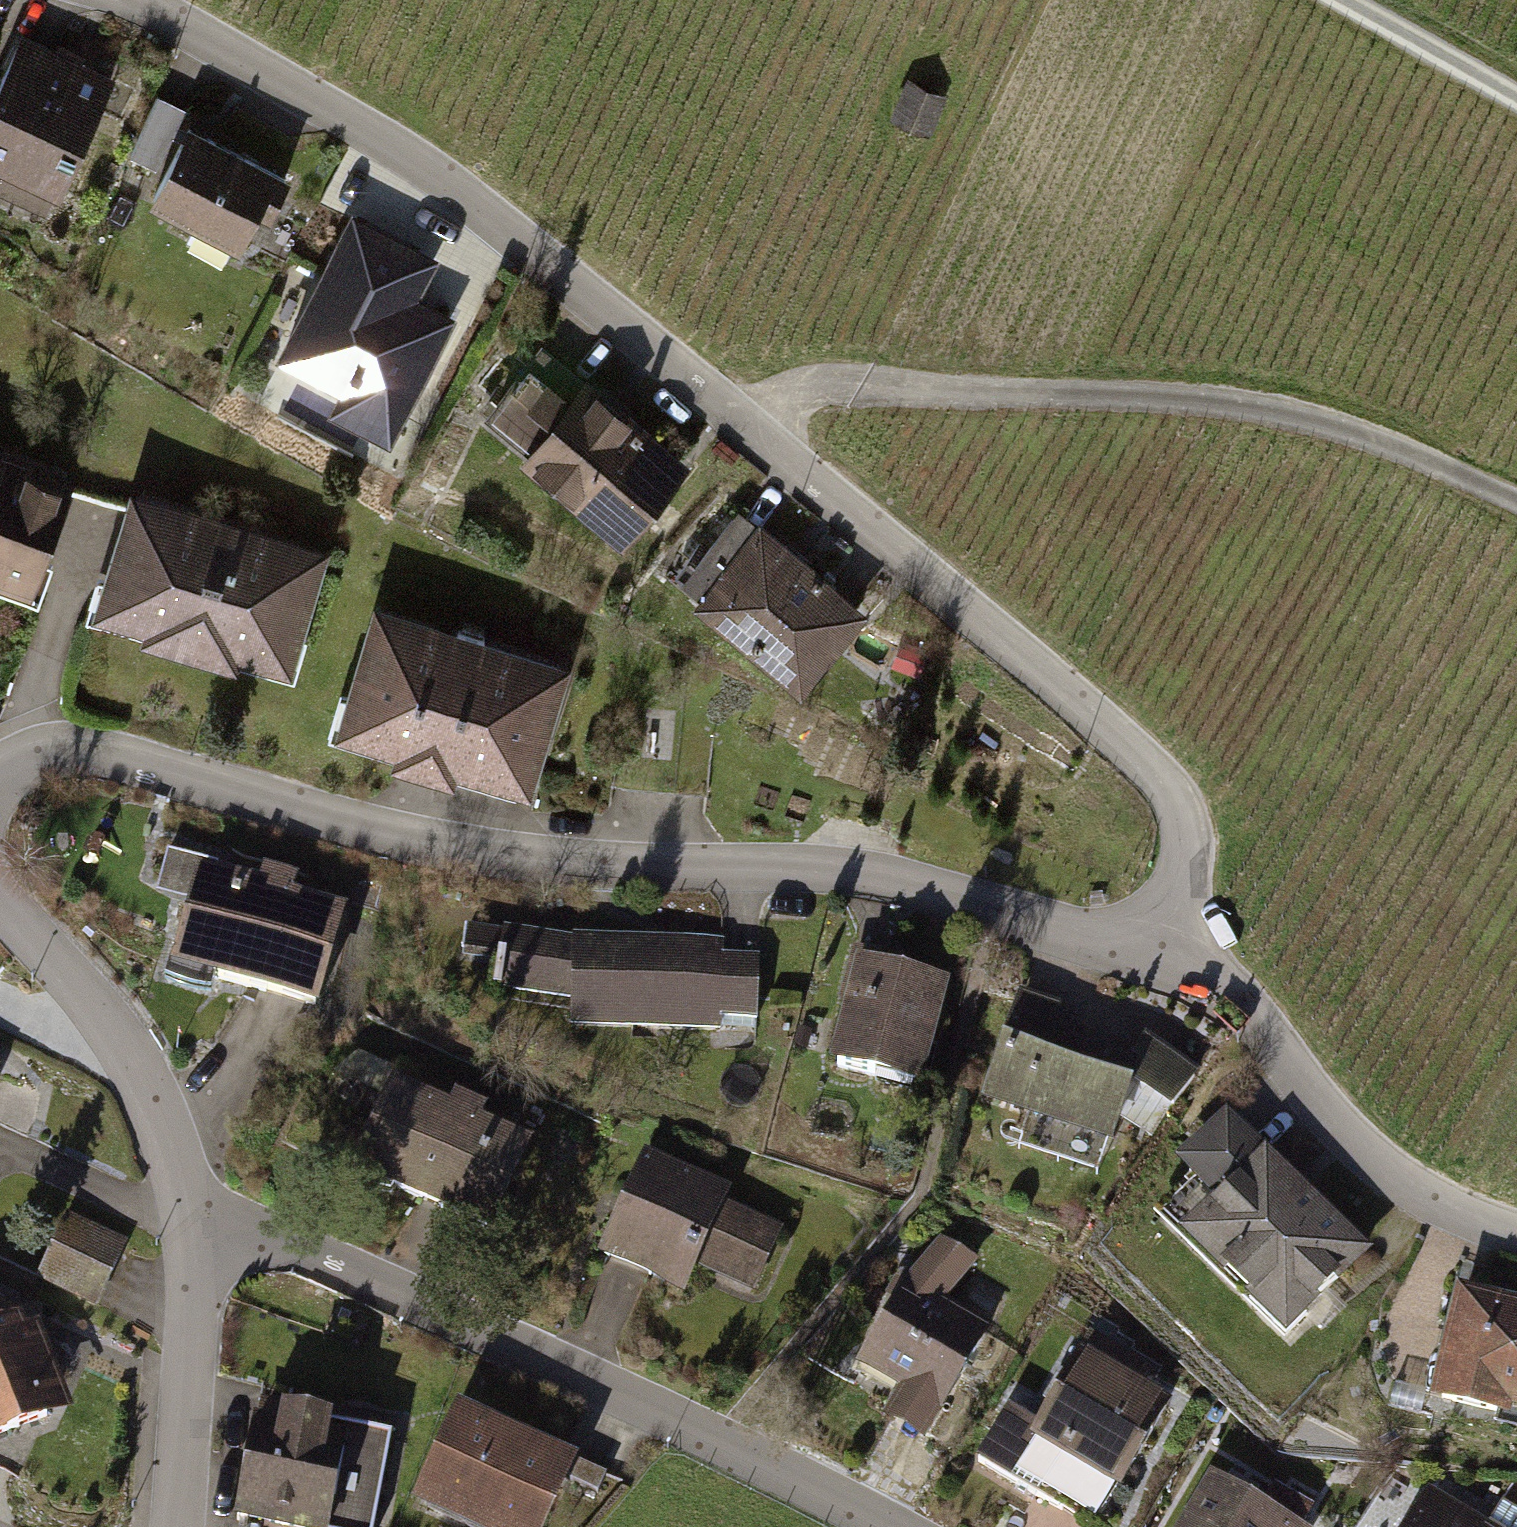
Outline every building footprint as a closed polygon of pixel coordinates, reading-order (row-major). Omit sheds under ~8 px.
[(22,36),(0,85),(0,161),(59,188),(110,75),(22,36)] [(937,103),(907,89),(894,115),(924,130),(937,103)] [(156,163),(184,110),(159,97),(131,150),(156,163)] [(285,179),(190,129),(155,194),(199,217),(193,229),(231,249),(237,237),(240,238),(259,203),(270,208),(285,179)] [(364,226),(354,221),(283,352),(398,412),(444,325),(422,312),(408,304),(404,312),(390,304),(393,297),(417,253),(407,248),(409,243),(366,221),(364,226)] [(586,394),(539,355),(499,402),(542,438),(531,452),(622,529),(677,464),(639,432),(642,429),(636,423),(633,427),(589,390),(586,394)] [(367,420),(296,382),(281,409),(353,446),(367,420)] [(0,452),(0,583),(29,593),(70,477),(0,452)] [(330,551),(130,492),(93,616),(293,675),(330,551)] [(758,537),(735,517),(695,564),(716,581),(704,595),(801,675),(856,609),(822,581),(824,577),(817,571),(814,575),(762,532),(758,537)] [(570,660),(376,601),(337,729),(531,787),(570,660)] [(205,862),(201,875),(176,967),(174,972),(214,983),(216,978),(312,1004),(341,915),(288,901),(293,885),(265,877),(260,892),(213,879),(217,865),(205,862)] [(572,939),(502,929),(492,985),(571,997),(572,1025),(720,1029),(720,1018),(757,1020),(757,960),(721,958),(722,944),(572,939)] [(889,959),(857,951),(844,1004),(853,1007),(839,1066),(876,1075),(879,1063),(919,1073),(941,985),(886,971),(889,959)] [(1052,1009),(1020,999),(991,1099),(1109,1136),(1116,1112),(1152,1135),(1194,1076),(1147,1042),(1132,1064),(1062,1041),(1067,1026),(1049,1020),(1052,1009)] [(450,1117),(394,1092),(363,1161),(399,1177),(394,1187),(487,1229),(523,1150),(472,1127),(479,1113),(457,1103),(450,1117)] [(1362,1251),(1226,1118),(1187,1162),(1203,1179),(1173,1212),(1290,1326),(1362,1251)] [(725,1198),(645,1163),(604,1254),(683,1288),(699,1253),(717,1253),(760,1273),(778,1234),(720,1207),(725,1198)] [(124,1243),(66,1217),(39,1278),(97,1303),(124,1243)] [(941,1244),(905,1288),(863,1362),(941,1407),(985,1332),(937,1304),(970,1262),(941,1244)] [(1466,1299),(1442,1397),(1500,1411),(1503,1398),(1516,1401),(1516,1311),(1466,1299)] [(74,1413),(39,1330),(33,1332),(28,1320),(0,1307),(0,1443),(74,1413)] [(1082,1354),(1037,1429),(1010,1413),(980,1462),(1087,1526),(1093,1526),(1167,1406),(1082,1354)] [(253,1430),(238,1521),(245,1522),(275,1526),(375,1526),(390,1434),(286,1417),(283,1435),(253,1430)] [(464,1427),(432,1497),(497,1526),(531,1526),(558,1469),(464,1427)] [(578,1461),(570,1480),(598,1492),(606,1474),(578,1461)] [(1210,1488),(1187,1526),(1300,1526),(1309,1512),(1273,1492),(1261,1513),(1249,1506),(1247,1510),(1210,1488)] [(1430,1499),(1413,1526),(1478,1526),(1430,1499)] [(1485,1526),(1516,1526),(1516,1511),(1501,1501),(1485,1526)]
